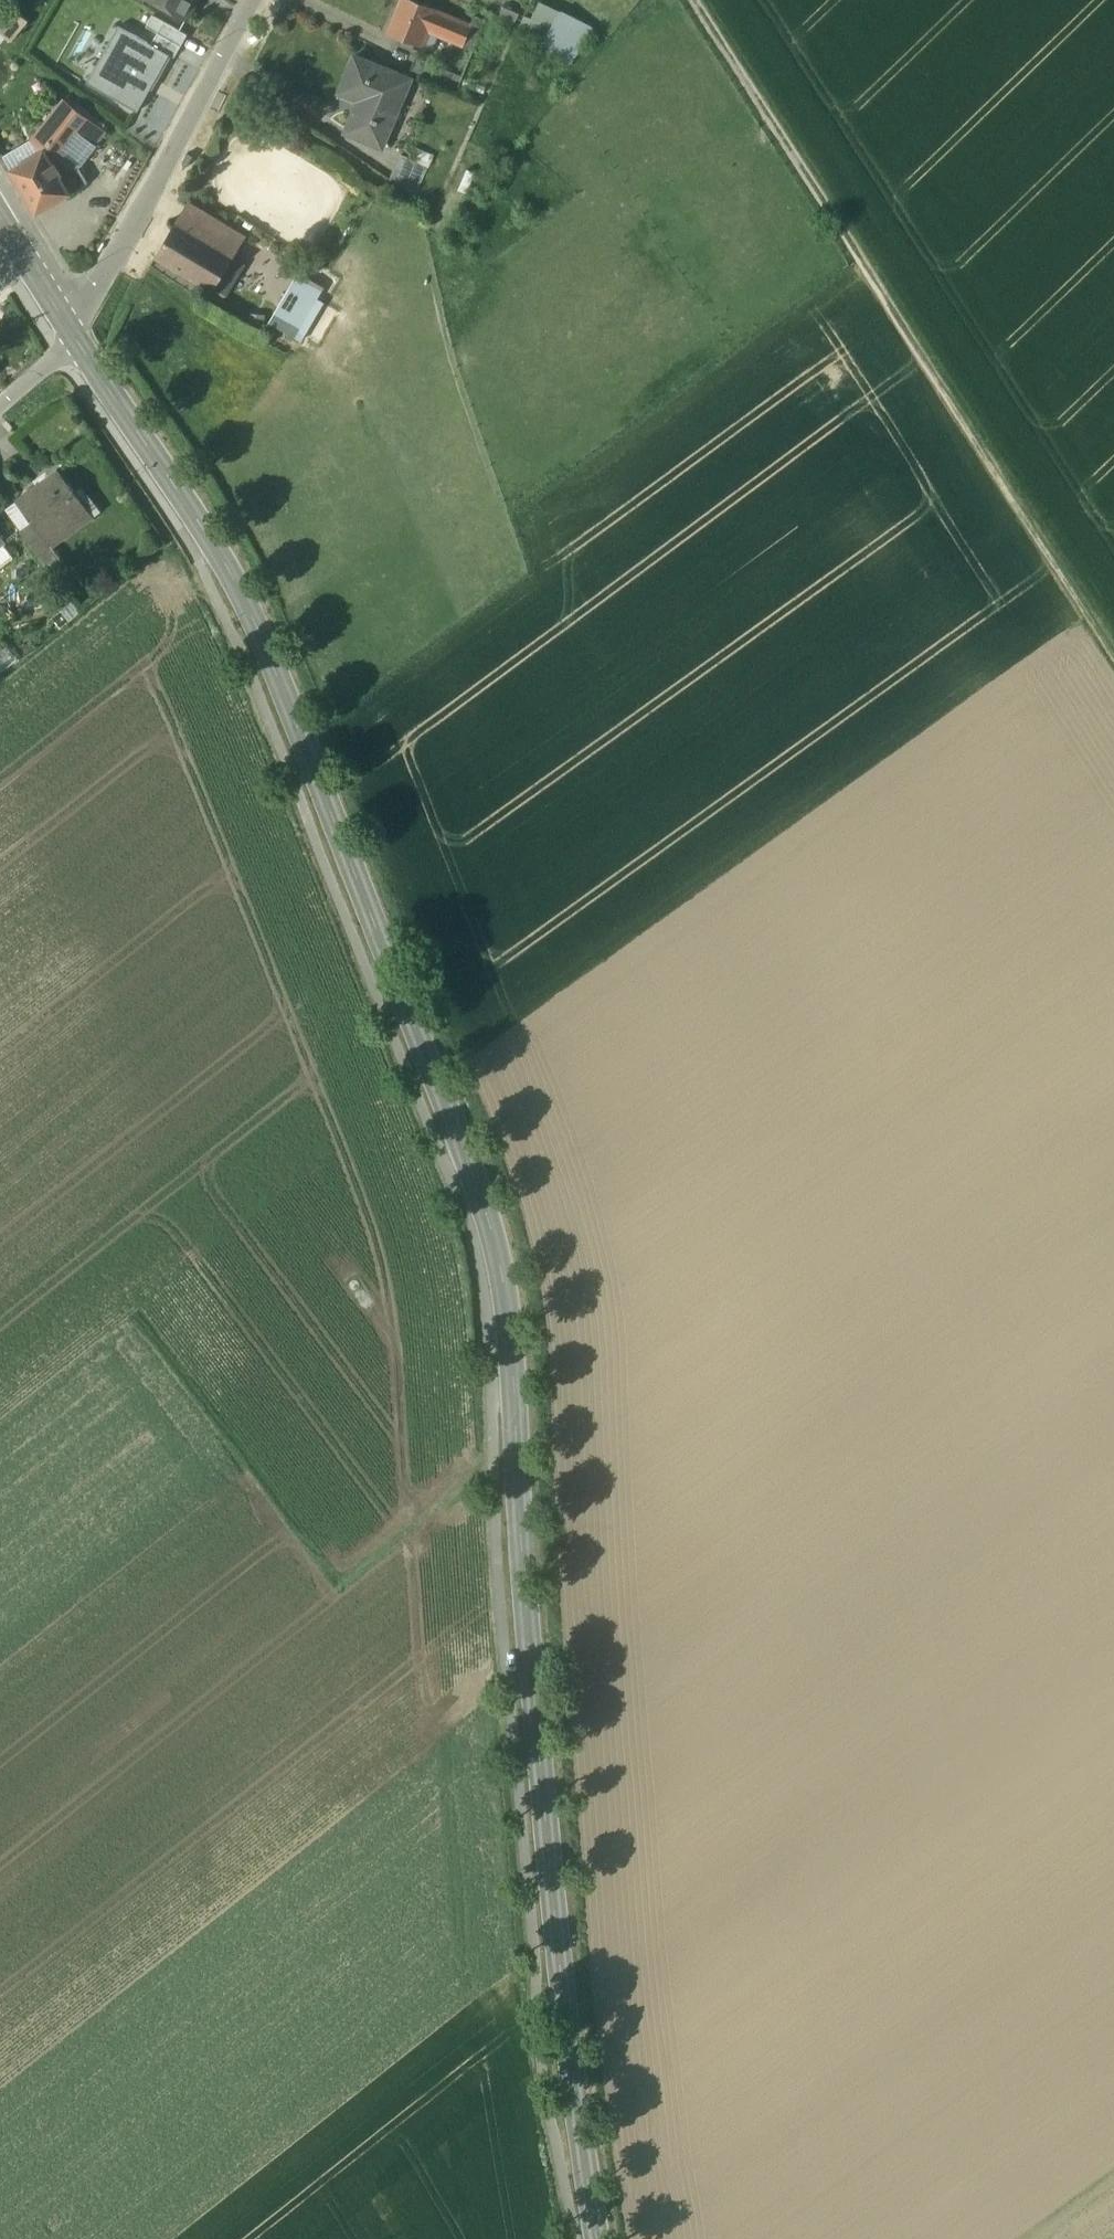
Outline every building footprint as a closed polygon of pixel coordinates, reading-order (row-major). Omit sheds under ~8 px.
[(187,19),(198,0),(152,0),(187,19)] [(414,0),(401,0),(388,31),(403,37),(400,43),(412,48),(415,42),(422,46),(429,31),(437,11),(437,10),(414,0)] [(522,32),(575,61),(595,23),(551,0),(539,0),(522,32)] [(13,10),(0,26),(0,30),(11,39),(26,21),(13,10)] [(472,25),(437,11),(429,31),(439,35),(463,45),(472,25)] [(168,54),(117,28),(88,84),(140,110),(168,54)] [(439,35),(429,31),(422,46),(433,50),(439,35)] [(410,80),(353,57),(341,86),(361,94),(345,133),(366,141),(368,136),(384,143),(410,80)] [(461,79),(414,60),(409,71),(456,91),(461,79)] [(85,117),(63,100),(32,141),(44,150),(45,149),(52,161),(61,149),(76,130),(85,117)] [(85,117),(76,130),(96,145),(104,132),(85,117)] [(76,130),(61,149),(71,167),(78,163),(79,164),(96,145),(76,130)] [(44,150),(11,169),(36,212),(70,192),(60,175),(72,168),(71,167),(61,149),(52,161),(45,149),(44,150)] [(429,165),(408,156),(407,158),(400,155),(390,178),(415,197),(429,165)] [(72,168),(60,175),(70,192),(89,181),(79,164),(78,163),(71,167),(72,168)] [(243,233),(191,200),(177,223),(229,256),(243,233)] [(229,256),(177,223),(157,254),(209,287),(229,256)] [(297,280),(280,308),(290,315),(308,286),(297,280)] [(290,315),(280,308),(271,322),(293,336),(319,293),(308,286),(290,315)] [(38,484),(14,502),(30,524),(42,540),(85,509),(59,473),(39,487),(38,484)] [(42,540),(30,524),(20,532),(38,557),(49,549),(42,540)] [(62,562),(51,548),(49,549),(38,557),(49,571),(62,562)]
